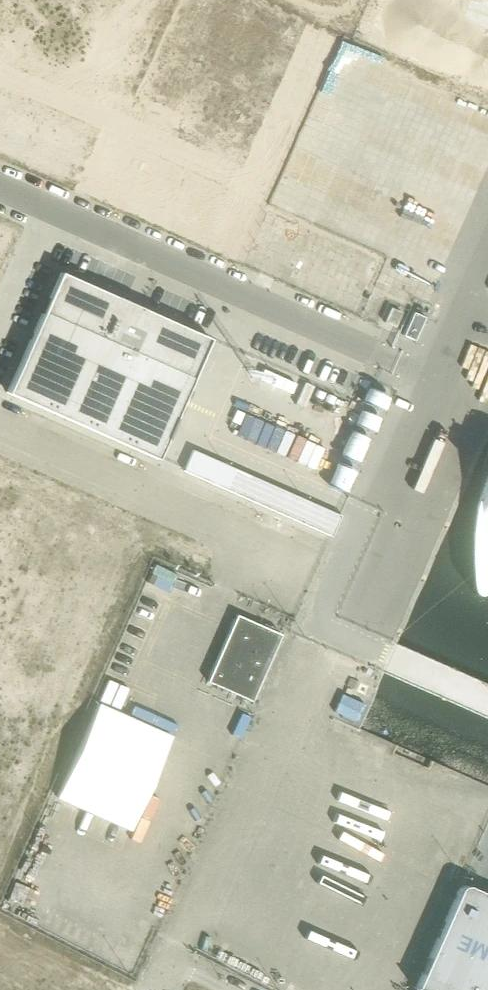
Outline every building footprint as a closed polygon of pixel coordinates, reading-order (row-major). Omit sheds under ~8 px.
[(183,211),(240,81),(159,45),(102,175),(183,211)] [(369,75),(407,92),(414,75),(376,58),(369,75)] [(462,118),(487,128),(487,108),(468,100),(462,118)] [(358,306),(377,261),(309,232),(290,277),(358,306)] [(59,271),(6,392),(156,458),(209,338),(59,271)] [(401,312),(390,307),(384,322),(395,327),(401,312)] [(413,311),(403,335),(414,339),(424,316),(413,311)] [(382,390),(373,409),(382,413),(391,394),(382,390)] [(154,563),(145,585),(200,609),(209,587),(154,563)] [(281,634),(236,614),(234,619),(232,618),(226,631),(228,632),(215,663),(212,662),(207,675),(208,676),(207,681),(251,700),(281,634)] [(147,715),(155,697),(138,690),(130,708),(147,715)] [(98,703),(56,797),(130,830),(171,736),(98,703)] [(468,886),(467,885),(465,885),(464,885),(463,886),(461,886),(460,887),(459,888),(458,890),(415,987),(413,986),(413,987),(420,989),(487,989),(487,894),(468,886)]
